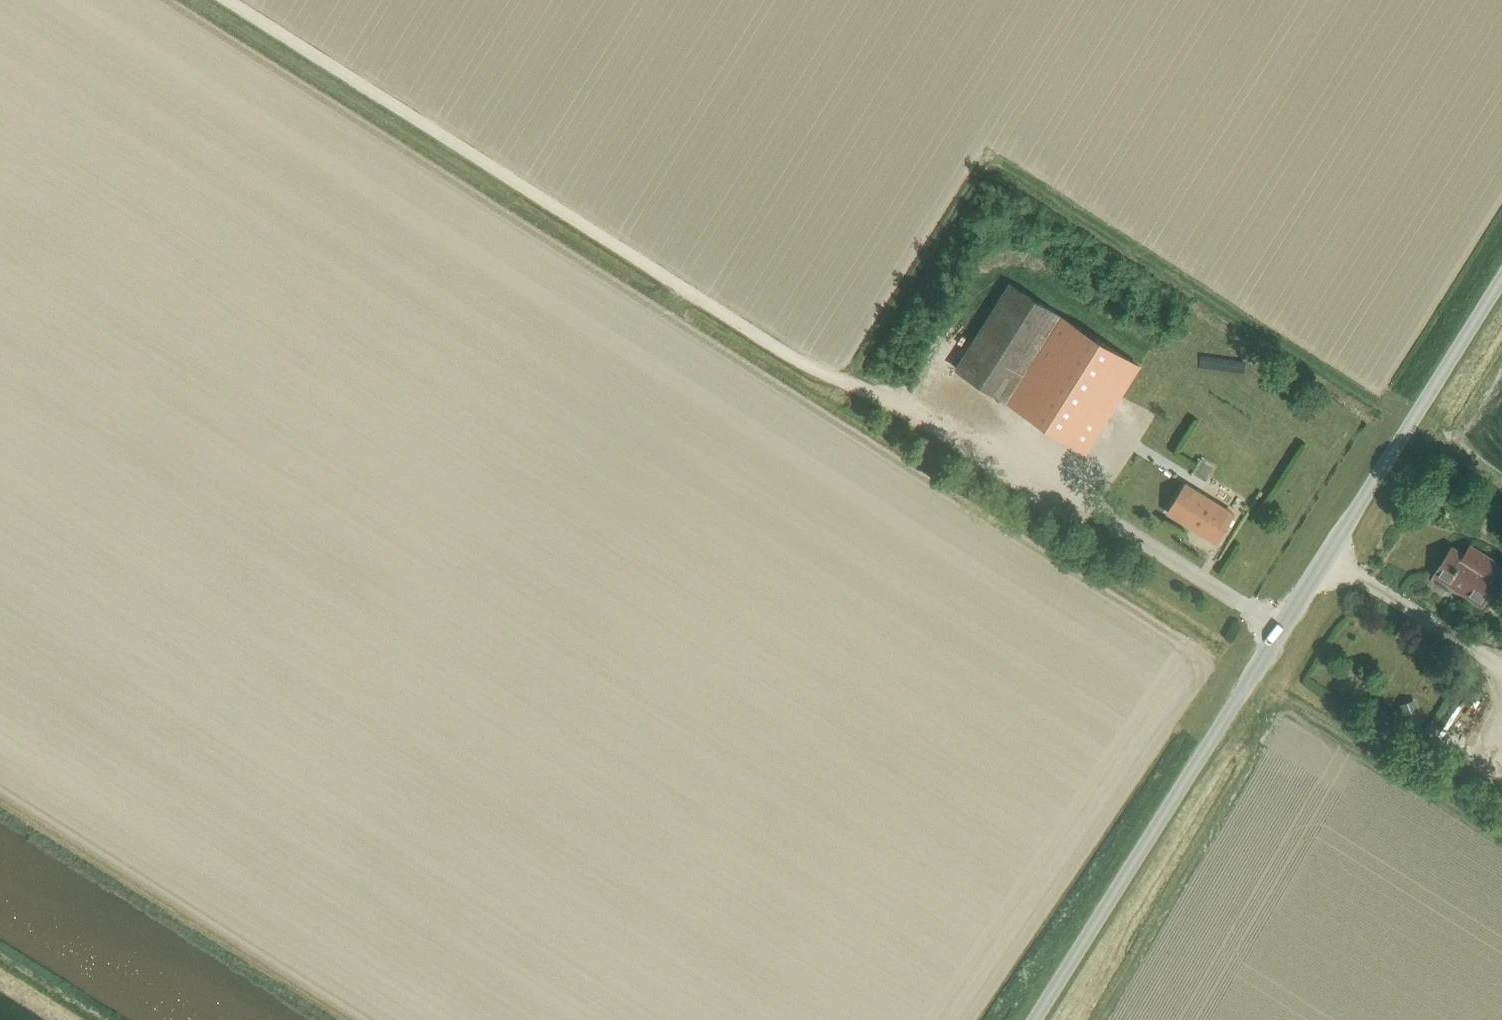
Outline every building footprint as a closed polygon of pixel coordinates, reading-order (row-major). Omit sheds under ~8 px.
[(1010,403),(1064,318),(1010,284),(956,368),(1010,403)] [(1064,318),(1010,403),(1085,451),(1139,366),(1064,318)] [(1216,543),(1234,514),(1184,484),(1167,512),(1216,543)] [(1494,574),(1500,565),(1470,545),(1463,555),(1451,547),(1433,575),(1482,606),(1500,578),(1494,574)]
